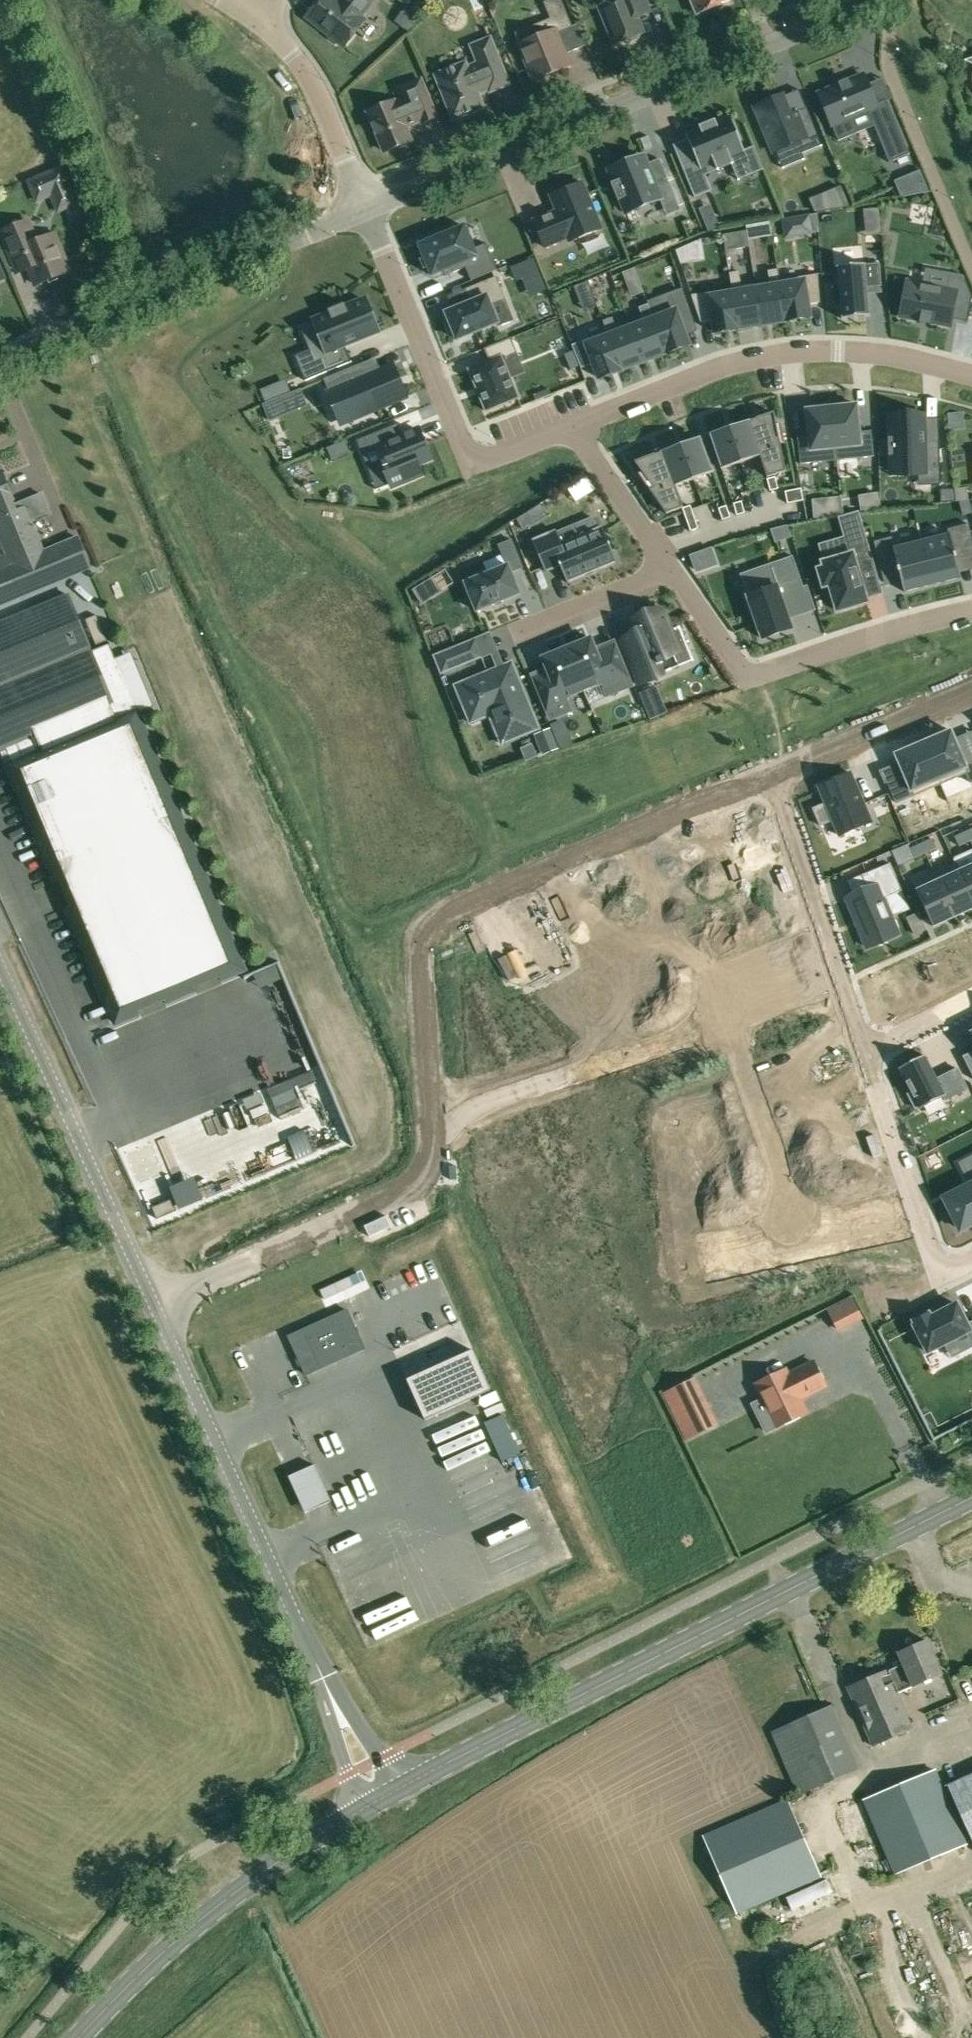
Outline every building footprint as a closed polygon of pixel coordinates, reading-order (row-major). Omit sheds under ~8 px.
[(307,16),(329,33),(329,37),(337,42),(340,42),(345,45),(364,20),(359,16),(371,0),(342,0),(341,2),(339,0),(319,0),(307,16)] [(520,44),(519,44),(534,80),(538,78),(542,79),(549,76),(550,73),(571,64),(558,33),(573,27),(562,0),(548,0),(544,2),(551,18),(529,27),(534,38),(520,44)] [(599,5),(615,44),(627,39),(631,41),(638,38),(640,34),(643,33),(637,17),(650,12),(645,0),(613,0),(599,5)] [(698,13),(729,0),(692,0),(698,13)] [(436,74),(454,119),(483,107),(478,93),(489,89),(490,91),(509,83),(490,38),(471,45),(478,63),(467,67),(465,63),(463,64),(462,61),(454,64),(455,67),(436,74)] [(798,54),(789,54),(790,74),(800,73),(798,54)] [(863,71),(817,90),(832,126),(868,111),(889,161),(909,153),(887,99),(876,103),(863,71)] [(394,101),(368,111),(385,151),(398,145),(401,147),(408,145),(408,141),(411,140),(405,126),(422,119),(423,122),(437,116),(421,79),(395,90),(399,101),(395,103),(394,101)] [(773,100),(755,108),(773,152),(817,134),(807,109),(791,115),(784,98),(774,102),(773,100)] [(744,152),(743,150),(729,115),(727,116),(728,117),(716,122),(715,119),(714,120),(711,124),(705,126),(700,125),(699,126),(700,128),(688,133),(688,132),(686,133),(688,138),(697,159),(682,165),(695,197),(712,190),(706,175),(703,169),(715,164),(731,157),(744,152)] [(621,200),(626,212),(627,211),(631,209),(655,199),(661,197),(656,186),(669,181),(660,158),(647,163),(644,157),(639,159),(615,169),(609,171),(612,179),(621,200)] [(77,201),(62,165),(42,173),(58,210),(77,201)] [(905,195),(929,192),(920,168),(898,180),(905,195)] [(602,228),(582,182),(550,196),(556,211),(533,220),(545,247),(568,238),(569,242),(602,228)] [(841,187),(810,200),(815,212),(817,212),(849,206),(841,187)] [(864,221),(880,219),(879,208),(863,209),(864,221)] [(815,212),(797,215),(800,231),(818,228),(817,212),(815,212)] [(36,284),(48,280),(70,271),(55,234),(37,241),(29,221),(1,232),(17,272),(29,267),(36,284)] [(769,221),(758,223),(760,237),(772,235),(769,221)] [(464,227),(420,246),(432,275),(443,270),(446,276),(466,267),(471,280),(497,269),(486,243),(473,249),(464,227)] [(747,230),(723,234),(726,249),(749,245),(747,230)] [(689,243),(676,248),(681,263),(691,261),(689,243)] [(880,264),(839,267),(843,319),(869,317),(866,287),(882,286),(880,264)] [(761,283),(768,322),(791,319),(784,279),(782,268),(782,267),(772,269),(774,281),(761,283)] [(623,272),(627,285),(639,280),(635,268),(623,272)] [(744,273),(735,274),(737,286),(744,326),(768,322),(761,283),(746,285),(744,273)] [(823,274),(784,279),(791,319),(816,315),(814,304),(826,302),(823,274)] [(906,282),(901,317),(920,319),(919,323),(932,324),(932,321),(950,323),(951,312),(968,315),(971,294),(964,278),(947,275),(945,287),(906,282)] [(447,315),(444,316),(450,331),(453,330),(457,339),(497,322),(490,305),(504,299),(495,277),(465,289),(471,302),(446,312),(447,315)] [(587,282),(574,286),(577,295),(590,291),(587,282)] [(737,286),(696,292),(706,319),(717,317),(719,329),(744,326),(737,286)] [(666,352),(689,343),(681,321),(692,317),(683,291),(671,295),(675,306),(652,314),(666,352)] [(326,348),(301,358),(309,379),(352,362),(345,344),(377,331),(365,299),(346,307),(330,314),(314,320),(314,321),(326,348)] [(643,361),(666,352),(652,314),(648,304),(639,307),(643,318),(629,323),(643,361)] [(608,331),(622,369),(643,361),(629,323),(615,328),(611,319),(604,321),(608,331)] [(598,378),(622,369),(608,331),(571,344),(580,365),(581,368),(593,364),(598,378)] [(516,352),(511,338),(485,349),(490,361),(469,369),(486,410),(518,398),(501,358),(516,352)] [(569,369),(580,365),(573,350),(563,354),(569,369)] [(360,364),(324,379),(328,388),(329,391),(330,391),(333,399),(344,394),(351,411),(374,401),(377,409),(405,397),(392,365),(380,369),(365,376),(360,364)] [(267,400),(286,392),(282,382),(262,390),(267,400)] [(281,396),(286,408),(298,403),(293,391),(281,396)] [(831,405),(837,457),(874,454),(871,429),(859,430),(856,403),(850,403),(849,399),(837,401),(838,405),(831,405)] [(837,457),(831,405),(825,406),(825,402),(813,403),(813,407),(807,408),(810,435),(798,436),(800,461),(837,457)] [(774,413),(709,434),(722,469),(760,456),(767,478),(786,471),(780,443),(785,443),(781,424),(777,425),(774,413)] [(921,415),(887,418),(892,472),(925,469),(925,465),(940,464),(937,437),(923,439),(921,415)] [(429,458),(417,430),(401,437),(396,425),(367,438),(371,448),(378,445),(387,467),(386,468),(392,484),(419,473),(415,464),(429,458)] [(700,438),(635,462),(642,473),(639,475),(666,514),(682,508),(683,507),(675,486),(713,472),(700,438)] [(331,459),(350,452),(345,439),(326,447),(331,459)] [(41,493),(23,500),(19,508),(19,510),(12,512),(8,503),(14,500),(2,471),(0,472),(0,530),(14,563),(0,569),(0,604),(90,567),(78,538),(43,552),(30,521),(50,512),(41,493)] [(775,477),(767,479),(770,491),(778,489),(775,477)] [(966,487),(954,488),(956,500),(967,499),(966,487)] [(801,489),(793,490),(795,502),(803,500),(801,489)] [(793,490),(785,492),(787,503),(795,502),(793,490)] [(858,496),(861,511),(880,508),(878,493),(858,496)] [(824,517),(822,499),(812,500),(814,519),(824,517)] [(741,502),(733,504),(736,515),(744,513),(741,502)] [(683,507),(682,508),(686,520),(694,517),(691,509),(690,505),(683,507)] [(726,506),(719,508),(722,520),(730,517),(726,506)] [(522,531),(533,524),(526,513),(515,519),(522,531)] [(568,581),(616,561),(602,528),(598,530),(593,517),(576,524),(582,537),(561,545),(556,532),(534,542),(546,570),(561,563),(568,581)] [(694,517),(686,520),(690,531),(698,528),(694,517)] [(824,568),(818,570),(823,586),(829,585),(837,611),(867,602),(866,599),(858,573),(876,568),(862,520),(858,521),(842,526),(850,554),(825,562),(823,562),(824,568)] [(791,536),(787,524),(770,528),(775,542),(791,536)] [(933,585),(961,578),(957,561),(971,557),(971,535),(969,524),(949,529),(951,535),(922,542),(933,585)] [(904,592),(933,585),(922,542),(894,549),(891,537),(874,541),(881,570),(898,566),(904,592)] [(463,582),(476,613),(521,594),(512,572),(524,567),(512,538),(498,544),(506,564),(485,573),(484,570),(467,576),(468,580),(463,582)] [(745,587),(762,639),(792,629),(781,597),(804,589),(792,553),(768,562),(774,577),(745,587)] [(422,604),(443,591),(433,576),(412,590),(422,604)] [(6,749),(12,763),(8,765),(55,878),(56,878),(55,876),(80,865),(76,856),(98,846),(102,856),(135,842),(131,832),(153,823),(157,833),(182,823),(183,825),(184,824),(109,644),(91,651),(67,594),(0,622),(0,746),(2,750),(6,749)] [(639,643),(625,649),(639,682),(662,673),(693,660),(688,647),(680,626),(670,630),(662,609),(630,622),(636,635),(639,643)] [(96,645),(107,641),(96,615),(85,619),(96,645)] [(566,646),(585,692),(601,685),(607,697),(634,686),(616,643),(597,651),(591,636),(566,646)] [(482,658),(474,638),(432,655),(441,675),(482,658)] [(568,699),(585,692),(566,646),(541,657),(547,671),(532,677),(550,721),(573,711),(568,699)] [(539,729),(512,663),(455,686),(470,723),(490,716),(501,744),(539,729)] [(661,712),(654,693),(642,698),(649,716),(661,712)] [(551,726),(554,733),(566,728),(563,721),(551,726)] [(559,747),(551,729),(537,735),(545,753),(559,747)] [(922,742),(940,783),(965,772),(969,781),(971,780),(971,744),(959,750),(950,730),(922,742)] [(903,774),(886,781),(895,802),(940,783),(922,742),(894,754),(903,774)] [(871,822),(850,773),(818,786),(826,803),(813,809),(820,825),(833,820),(839,836),(871,822)] [(965,832),(954,837),(959,846),(969,841),(965,832)] [(932,839),(921,844),(925,853),(936,848),(932,839)] [(921,844),(910,849),(914,858),(925,853),(921,844)] [(854,896),(847,898),(867,947),(898,934),(891,917),(909,909),(902,891),(902,890),(890,863),(862,875),(868,890),(854,896)] [(934,872),(954,916),(971,908),(971,900),(960,874),(955,863),(934,872)] [(960,874),(971,900),(971,868),(960,874)] [(934,872),(912,883),(931,926),(954,916),(934,872)] [(928,932),(920,916),(909,921),(917,937),(928,932)] [(963,1056),(971,1074),(971,1051),(963,1056)] [(924,1055),(899,1068),(911,1092),(907,1094),(915,1109),(919,1107),(920,1110),(945,1097),(947,1100),(967,1089),(957,1068),(936,1079),(924,1055)] [(945,1198),(951,1211),(948,1213),(955,1227),(959,1226),(961,1229),(971,1223),(971,1184),(945,1198)] [(967,1324),(957,1304),(931,1318),(929,1314),(914,1322),(916,1326),(914,1327),(928,1353),(968,1332),(971,1340),(971,1322),(967,1324)] [(347,1310),(289,1336),(306,1374),(364,1348),(347,1310)] [(425,1420),(491,1390),(473,1350),(407,1379),(425,1420)] [(801,1399),(826,1387),(814,1361),(788,1374),(786,1370),(757,1384),(777,1426),(807,1412),(801,1399)] [(691,1375),(662,1389),(688,1443),(718,1429),(691,1375)] [(486,1395),(491,1409),(510,1401),(505,1388),(486,1395)] [(458,1413),(462,1422),(479,1414),(475,1404),(458,1413)] [(319,1496),(327,1493),(318,1473),(310,1476),(319,1496)] [(912,1728),(897,1693),(894,1687),(910,1680),(913,1686),(941,1674),(927,1640),(899,1652),(904,1666),(888,1673),(887,1670),(847,1687),(872,1746),(912,1728)] [(860,1769),(858,1764),(833,1705),(774,1730),(801,1794),(860,1769)] [(935,1770),(865,1799),(896,1873),(966,1844),(935,1770)] [(948,1786),(971,1840),(971,1776),(948,1786)] [(736,1912),(820,1876),(787,1800),(704,1836),(736,1912)]
